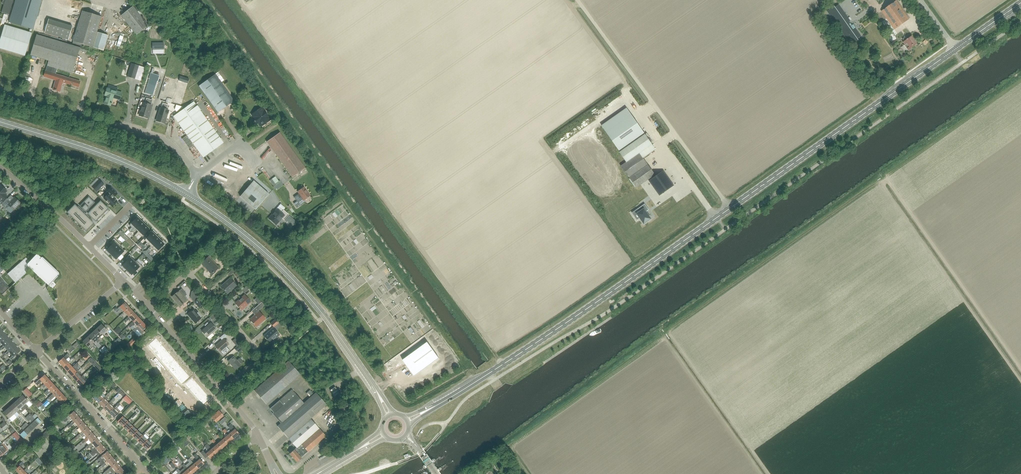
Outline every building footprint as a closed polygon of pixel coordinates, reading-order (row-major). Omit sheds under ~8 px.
[(1,13),(9,15),(13,1),(11,0),(5,0),(1,13)] [(42,1),(40,0),(15,0),(9,22),(33,29),(42,1)] [(894,29),(909,19),(896,1),(881,11),(894,29)] [(838,5),(828,12),(851,44),(861,37),(855,28),(856,28),(853,24),(852,25),(849,21),(850,21),(838,5)] [(133,6),(121,16),(137,35),(149,26),(133,6)] [(101,17),(82,11),(73,42),(92,47),(97,32),(101,17)] [(48,19),(44,33),(68,40),(72,26),(48,19)] [(0,40),(0,48),(25,56),(32,33),(4,25),(0,40)] [(92,47),(103,51),(108,35),(97,32),(92,47)] [(72,73),(79,50),(80,48),(37,35),(30,55),(49,61),(44,77),(56,80),(53,90),(60,92),(62,82),(78,87),(80,81),(55,74),(57,69),(72,73)] [(908,50),(917,44),(911,36),(910,38),(908,35),(902,39),(904,42),(903,42),(908,50)] [(139,66),(131,63),(127,77),(135,79),(137,72),(143,74),(144,68),(139,66)] [(217,113),(234,101),(215,74),(198,86),(217,113)] [(177,81),(171,102),(181,105),(187,84),(177,81)] [(119,100),(121,93),(107,88),(104,96),(106,96),(104,104),(110,106),(113,98),(119,100)] [(143,103),(139,116),(147,118),(151,105),(150,105),(152,100),(146,98),(145,103),(143,103)] [(194,102),(173,117),(203,157),(223,143),(194,102)] [(161,108),(156,121),(164,124),(168,110),(167,110),(168,105),(162,103),(161,108)] [(262,107),(252,114),(254,117),(254,121),(255,123),(255,122),(258,124),(260,127),(270,120),(262,107)] [(620,152),(645,134),(626,108),(602,126),(620,152)] [(266,142),(292,177),(305,168),(279,132),(266,142)] [(639,153),(652,144),(646,137),(648,135),(647,133),(645,134),(620,152),(627,162),(621,166),(636,188),(655,175),(639,153)] [(194,145),(187,135),(182,139),(189,149),(194,145)] [(230,159),(229,161),(241,167),(242,164),(230,159)] [(659,195),(673,185),(663,171),(649,181),(659,195)] [(274,183),(273,184),(275,188),(283,183),(280,178),(278,179),(274,174),(270,177),(274,183)] [(103,185),(98,180),(92,186),(94,188),(97,185),(100,188),(103,185)] [(255,210),(269,194),(253,181),(240,196),(255,210)] [(297,192),(299,194),(294,197),(297,202),(302,199),(303,200),(310,196),(304,187),(297,192)] [(111,188),(102,197),(111,206),(116,201),(112,196),(116,193),(111,188)] [(13,210),(20,203),(14,197),(10,202),(8,200),(3,206),(6,209),(9,206),(13,210)] [(89,197),(80,206),(85,212),(94,203),(89,197)] [(100,201),(88,214),(95,221),(108,209),(100,201)] [(671,205),(676,214),(682,210),(677,202),(671,205)] [(640,218),(644,224),(651,219),(646,212),(649,210),(644,204),(637,209),(639,212),(637,214),(640,218)] [(75,205),(67,212),(86,231),(93,223),(75,205)] [(281,212),(277,209),(269,219),(275,225),(281,218),(284,220),(289,215),(283,210),(281,212)] [(131,227),(129,230),(130,232),(134,228),(141,221),(137,217),(129,225),(131,227)] [(136,230),(133,233),(135,235),(145,225),(141,221),(134,228),(136,230)] [(135,235),(134,236),(136,237),(139,235),(141,237),(149,229),(145,225),(135,235)] [(146,243),(144,245),(146,247),(148,244),(156,236),(152,232),(144,240),(146,243)] [(150,246),(148,249),(149,251),(160,240),(156,236),(148,244),(150,246)] [(107,251),(106,252),(108,254),(109,253),(111,255),(119,247),(115,242),(116,241),(114,239),(109,243),(111,245),(106,250),(107,251)] [(160,240),(149,251),(151,252),(154,250),(156,252),(164,244),(160,240)] [(119,247),(111,255),(113,256),(112,257),(114,260),(115,259),(116,259),(121,254),(123,256),(127,252),(125,250),(123,251),(119,247)] [(26,258),(7,274),(15,283),(31,269),(46,283),(46,282),(49,285),(52,288),(52,289),(56,285),(56,284),(56,285),(53,282),(58,276),(59,275),(59,273),(58,272),(44,258),(42,257),(41,258),(37,255),(39,253),(38,253),(30,262),(26,258)] [(123,266),(122,267),(124,269),(125,269),(127,270),(135,262),(134,262),(130,258),(132,256),(129,254),(125,258),(127,261),(122,266),(123,266)] [(211,274),(218,268),(208,257),(201,263),(204,267),(204,266),(211,274)] [(135,262),(127,270),(128,272),(127,273),(130,275),(131,274),(131,275),(136,270),(138,272),(143,267),(136,260),(134,262),(135,262)] [(227,294),(236,286),(230,278),(221,286),(227,294)] [(2,294),(1,295),(1,296),(9,288),(5,284),(5,285),(0,280),(0,292),(2,294)] [(181,289),(172,297),(180,306),(187,300),(184,296),(186,295),(181,289)] [(191,299),(194,302),(199,297),(196,294),(191,299)] [(241,310),(250,302),(244,295),(235,303),(241,310)] [(194,302),(198,307),(203,302),(199,297),(194,302)] [(119,307),(115,311),(117,313),(119,311),(120,311),(122,310),(124,312),(129,308),(124,303),(119,307)] [(128,317),(133,312),(129,308),(124,312),(128,317)] [(196,310),(195,311),(193,309),(187,314),(195,323),(202,317),(196,310)] [(133,322),(138,317),(133,312),(128,317),(124,321),(126,323),(128,320),(129,321),(131,319),(133,322)] [(256,327),(265,319),(259,312),(250,320),(256,327)] [(137,326),(142,322),(138,317),(133,322),(129,326),(130,328),(133,325),(134,326),(135,324),(137,326)] [(276,319),(270,323),(273,327),(279,323),(276,319)] [(137,326),(133,331),(135,332),(137,330),(141,334),(145,331),(144,330),(147,327),(142,322),(137,326)] [(207,337),(216,329),(210,323),(202,331),(209,339),(207,337)] [(96,329),(102,335),(107,331),(101,325),(96,329)] [(274,339),(279,335),(273,328),(264,336),(273,346),(277,342),(274,339)] [(100,337),(102,335),(96,329),(92,333),(97,339),(99,341),(100,341),(100,342),(102,340),(100,337)] [(99,341),(97,339),(92,333),(87,337),(93,343),(95,341),(97,343),(99,341)] [(224,339),(227,336),(225,334),(220,338),(222,341),(215,346),(220,352),(229,344),(224,339)] [(11,341),(8,337),(7,336),(0,342),(0,343),(3,346),(1,349),(2,350),(5,348),(4,347),(11,341)] [(94,345),(93,343),(87,337),(82,342),(90,349),(94,345)] [(136,342),(133,339),(126,345),(129,348),(136,342)] [(156,339),(148,345),(152,349),(152,350),(160,343),(156,339)] [(9,352),(16,346),(11,341),(4,347),(5,348),(8,351),(5,354),(7,355),(9,353),(9,352)] [(79,345),(79,344),(77,342),(68,350),(70,353),(79,345)] [(439,358),(427,342),(402,360),(404,362),(413,374),(419,369),(421,371),(439,358)] [(160,343),(152,350),(153,351),(156,355),(164,348),(160,343)] [(9,352),(9,353),(12,356),(10,358),(11,360),(14,358),(13,357),(20,351),(16,346),(9,352)] [(164,348),(156,355),(160,359),(161,360),(168,353),(164,348)] [(63,367),(68,362),(65,360),(67,358),(67,357),(69,355),(68,353),(65,356),(63,357),(58,362),(63,367)] [(168,353),(161,360),(165,364),(172,358),(168,353)] [(243,362),(240,359),(239,359),(237,361),(233,357),(228,361),(235,370),(241,365),(243,362)] [(67,372),(72,367),(69,364),(74,360),(72,358),(68,362),(63,367),(67,372)] [(172,358),(165,364),(168,368),(169,369),(176,362),(172,358)] [(254,390),(266,404),(300,375),(288,361),(254,390)] [(176,362),(169,369),(173,374),(181,367),(176,362)] [(72,376),(77,372),(72,367),(67,372),(72,376)] [(181,367),(173,374),(177,379),(185,372),(181,367)] [(76,381),(81,377),(79,375),(81,373),(80,372),(83,370),(81,368),(77,372),(72,376),(76,381)] [(185,372),(177,379),(178,379),(181,384),(189,377),(185,372)] [(44,384),(49,380),(44,375),(37,381),(35,383),(37,386),(42,381),(44,384)] [(81,386),(86,382),(81,377),(76,381),(81,386)] [(192,378),(185,384),(188,388),(195,382),(192,378)] [(48,389),(53,385),(49,380),(44,384),(39,388),(41,390),(44,388),(46,386),(48,389)] [(195,382),(188,388),(192,392),(199,386),(195,382)] [(53,394),(58,389),(53,385),(48,389),(46,391),(44,393),(46,395),(51,391),(53,394)] [(199,386),(192,392),(196,396),(202,390),(199,386)] [(335,387),(330,390),(334,397),(339,393),(335,387)] [(105,396),(103,394),(102,393),(105,390),(103,388),(100,392),(93,399),(98,404),(108,393),(105,396)] [(57,399),(62,394),(58,389),(53,394),(49,398),(51,400),(55,396),(57,399)] [(202,390),(196,396),(199,400),(206,394),(202,390)] [(277,426),(286,436),(325,403),(315,393),(303,403),(292,390),(279,400),(270,409),(282,422),(277,426)] [(103,408),(108,403),(105,400),(107,398),(110,395),(108,393),(98,404),(103,408)] [(57,399),(53,403),(55,405),(57,402),(58,403),(60,401),(62,404),(67,399),(62,394),(57,399)] [(206,394),(199,400),(203,404),(210,398),(206,394)] [(28,406),(26,403),(28,402),(22,396),(18,400),(26,409),(28,406)] [(18,400),(13,404),(21,412),(21,413),(26,409),(18,400)] [(350,407),(349,406),(346,402),(338,407),(342,414),(345,412),(344,411),(350,407)] [(109,413),(114,408),(108,403),(103,408),(109,413)] [(117,408),(120,405),(118,403),(115,406),(114,408),(109,413),(114,418),(120,411),(117,408)] [(310,418),(326,404),(325,403),(286,436),(296,448),(289,454),(297,462),(301,458),(301,457),(307,452),(308,452),(326,436),(310,418)] [(21,412),(13,404),(8,408),(16,417),(14,414),(16,412),(19,414),(21,412)] [(8,408),(4,412),(9,418),(12,416),(14,418),(16,417),(8,408)] [(73,421),(79,417),(74,411),(63,420),(65,422),(68,419),(69,420),(71,418),(73,421)] [(216,423),(223,416),(218,411),(211,417),(216,423)] [(122,416),(117,421),(122,426),(127,421),(122,416)] [(77,426),(83,422),(79,417),(73,421),(68,426),(69,427),(73,425),(75,423),(77,426)] [(9,427),(4,421),(0,425),(0,427),(3,431),(9,427)] [(127,421),(122,426),(127,431),(132,426),(127,421)] [(82,432),(87,427),(83,422),(77,426),(82,432)] [(229,434),(233,439),(239,434),(230,424),(227,426),(232,431),(229,434)] [(132,426),(127,431),(132,436),(137,430),(132,426)] [(87,437),(92,433),(87,427),(82,432),(80,433),(77,436),(78,438),(81,436),(82,437),(84,435),(87,437)] [(137,430),(132,436),(137,440),(142,435),(137,430)] [(50,435),(47,432),(46,431),(42,435),(46,439),(50,435)] [(91,443),(97,438),(92,433),(87,437),(91,443)] [(227,444),(233,439),(229,434),(223,439),(227,444)] [(142,435),(137,440),(142,445),(147,440),(142,435)] [(91,443),(89,444),(91,446),(93,445),(96,448),(101,443),(97,438),(91,443)] [(221,449),(227,444),(223,439),(217,444),(221,449)] [(147,440),(142,445),(147,450),(152,445),(147,440)] [(96,448),(90,453),(92,456),(96,453),(98,455),(106,449),(101,443),(96,448)] [(207,444),(204,446),(209,451),(205,454),(203,451),(200,453),(205,458),(207,456),(210,459),(215,454),(211,449),(207,444)] [(215,454),(221,449),(217,444),(211,449),(215,454)] [(107,451),(97,460),(99,462),(104,458),(106,461),(112,456),(107,451)] [(203,464),(200,459),(195,454),(193,456),(197,461),(194,464),(198,469),(203,464)] [(111,466),(116,462),(112,456),(106,461),(104,463),(101,466),(102,467),(106,465),(107,466),(109,464),(111,466)] [(192,473),(198,469),(194,464),(189,459),(187,461),(189,463),(185,466),(188,469),(192,473)] [(434,459),(433,459),(423,465),(423,466),(423,467),(423,468),(424,468),(425,468),(435,461),(435,460),(435,459),(434,459)] [(24,471),(20,467),(23,464),(22,462),(18,465),(19,466),(15,470),(19,473),(22,473),(25,472),(24,471)] [(115,472),(121,467),(116,462),(111,466),(115,472)] [(192,473),(188,469),(185,466),(184,464),(182,465),(184,468),(180,471),(182,473),(191,473),(192,473)] [(28,470),(32,466),(30,465),(27,468),(24,471),(25,472),(22,473),(27,473),(26,473),(28,470)]
